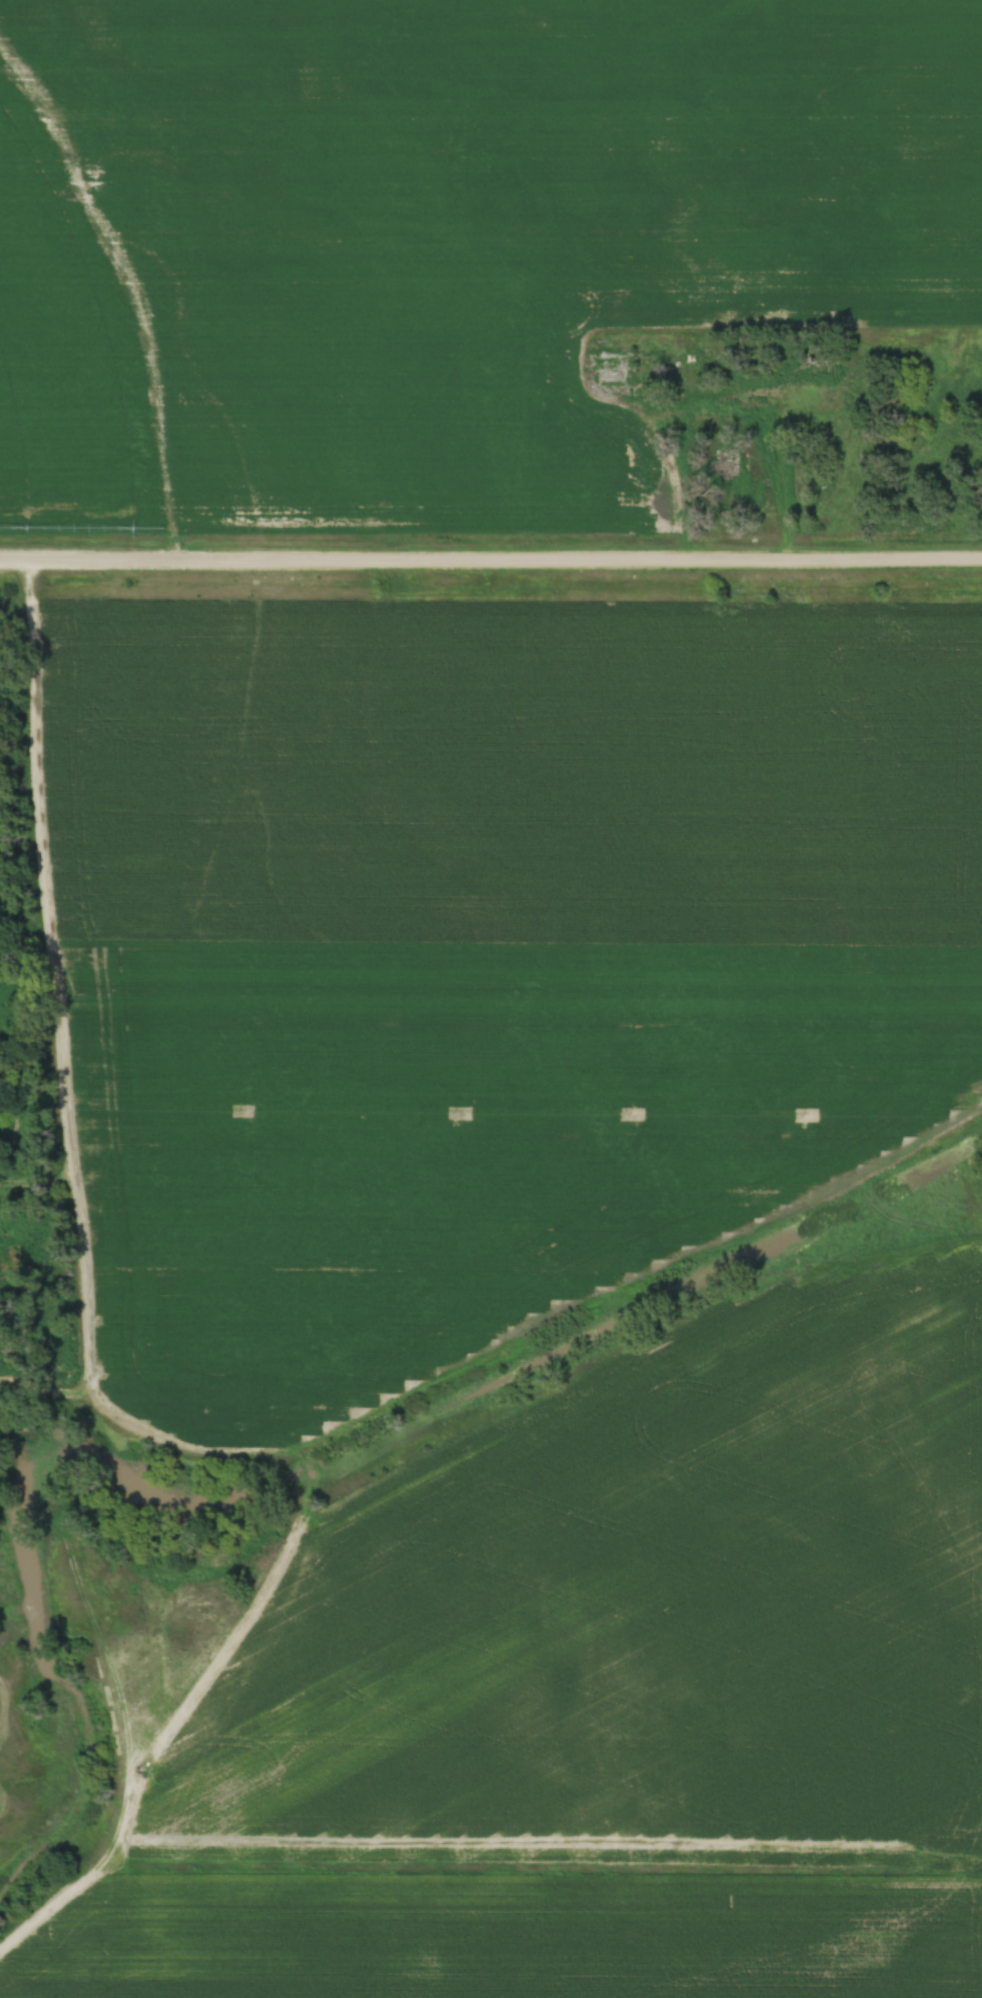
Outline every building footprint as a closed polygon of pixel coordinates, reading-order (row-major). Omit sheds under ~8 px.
[(733,457),(725,455),(721,472),(736,476),(738,464),(732,462),(733,457)]
